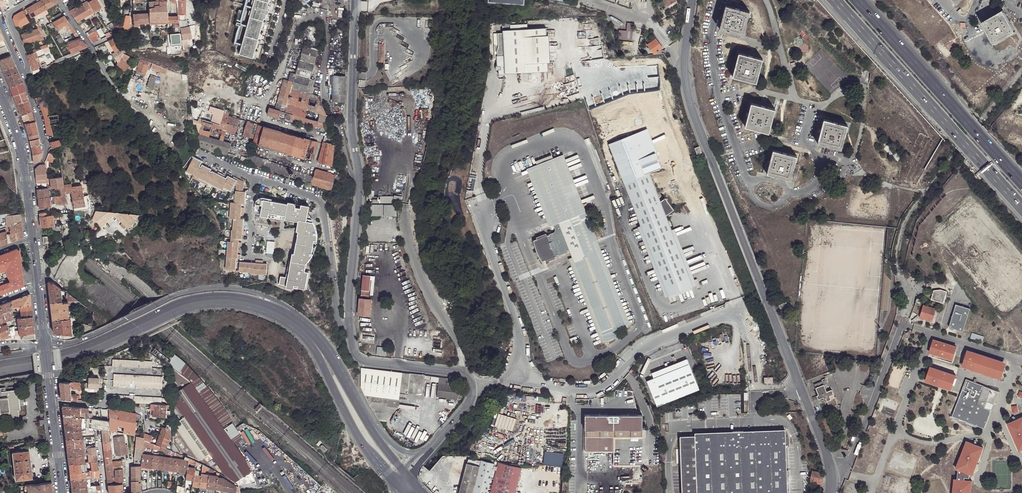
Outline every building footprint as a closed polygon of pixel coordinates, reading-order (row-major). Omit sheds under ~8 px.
[(40,1),(46,10),(55,4),(55,5),(57,4),(55,0),(41,0),(40,1)] [(89,0),(88,1),(94,11),(101,7),(100,5),(97,0),(92,0),(89,1),(89,0)] [(178,20),(185,20),(185,0),(178,0),(176,0),(177,9),(178,16),(178,20)] [(252,7),(247,26),(242,44),(239,53),(259,58),(272,13),(275,0),(254,0),(252,7)] [(40,1),(26,9),(31,18),(34,16),(38,14),(42,12),(46,10),(40,1)] [(94,11),(88,1),(83,4),(84,6),(90,13),(94,11)] [(167,1),(157,1),(148,2),(149,13),(149,23),(168,22),(168,16),(167,1)] [(83,18),(90,13),(84,6),(78,10),(83,18)] [(749,13),(725,6),(719,30),(743,36),(749,13)] [(83,18),(78,10),(75,11),(71,13),(77,22),(78,21),(83,18)] [(13,19),(16,28),(29,22),(22,11),(19,13),(14,15),(13,19)] [(59,14),(51,19),(52,20),(53,22),(63,17),(60,13),(59,14)] [(149,23),(149,13),(138,14),(139,24),(149,23)] [(981,25),(993,46),(1014,34),(1002,13),(981,25)] [(69,23),(64,16),(63,17),(53,22),(57,29),(67,24),(69,23)] [(123,33),(123,34),(131,31),(131,26),(130,16),(126,16),(122,30),(122,32),(123,33)] [(110,32),(116,29),(111,22),(106,25),(110,32)] [(69,23),(67,24),(74,34),(76,32),(69,23)] [(627,31),(618,30),(618,39),(631,40),(633,23),(627,23),(627,31)] [(189,26),(180,28),(183,40),(192,38),(189,26)] [(19,36),(23,45),(32,41),(42,38),(44,37),(41,31),(39,32),(38,31),(41,30),(40,28),(40,29),(38,30),(37,29),(36,28),(35,28),(36,30),(19,36)] [(503,32),(504,72),(507,72),(548,71),(548,63),(550,63),(550,36),(547,36),(547,28),(503,29),(503,32)] [(504,72),(503,32),(501,32),(497,50),(497,55),(496,55),(496,65),(495,65),(495,69),(498,69),(498,74),(507,74),(507,72),(504,72)] [(60,44),(64,41),(60,35),(56,37),(60,44)] [(66,44),(71,53),(87,47),(81,38),(78,39),(66,44)] [(119,48),(114,38),(109,41),(114,51),(119,48)] [(660,50),(662,48),(656,38),(647,44),(649,47),(648,48),(650,51),(651,50),(654,55),(662,54),(660,50)] [(4,41),(0,42),(0,60),(11,55),(4,41)] [(111,53),(114,51),(109,41),(105,43),(111,53)] [(33,53),(35,52),(38,51),(39,53),(49,49),(49,50),(52,49),(49,44),(46,45),(32,50),(33,53)] [(306,93),(312,71),(318,49),(304,45),(296,75),(291,73),(289,81),(284,80),(275,110),(269,108),(267,115),(279,118),(326,132),(326,133),(329,133),(332,133),(326,114),(318,96),(314,95),(306,93)] [(123,54),(120,50),(119,48),(114,51),(117,56),(119,60),(121,56),(123,54)] [(33,74),(39,71),(35,61),(33,53),(29,55),(26,56),(33,74)] [(763,60),(739,54),(732,77),(757,83),(763,60)] [(11,55),(0,60),(0,64),(3,70),(15,65),(11,55)] [(129,65),(125,61),(121,56),(119,60),(117,63),(117,65),(123,71),(126,69),(129,65)] [(148,66),(148,63),(140,60),(137,66),(136,71),(145,74),(148,66)] [(166,74),(167,70),(152,64),(151,68),(166,74)] [(18,71),(15,65),(3,70),(5,77),(18,71)] [(23,82),(18,71),(5,77),(10,87),(23,82)] [(319,73),(312,71),(306,93),(314,95),(318,81),(317,80),(319,73)] [(147,87),(153,89),(153,88),(158,89),(161,78),(151,75),(147,87)] [(333,101),(345,102),(346,76),(341,76),(333,75),(333,101)] [(25,91),(23,82),(10,87),(13,96),(25,91)] [(28,99),(25,91),(13,96),(16,104),(28,99)] [(48,116),(49,116),(48,110),(47,107),(46,104),(39,96),(38,97),(35,98),(37,105),(37,104),(39,103),(44,116),(47,136),(53,135),(51,126),(48,116)] [(31,111),(28,99),(16,104),(21,115),(31,111)] [(775,110),(751,104),(745,127),(769,133),(775,110)] [(191,105),(195,133),(199,134),(205,110),(191,105)] [(199,134),(223,141),(224,138),(226,132),(226,131),(235,133),(239,119),(228,116),(229,112),(224,111),(212,107),(211,110),(215,111),(214,112),(205,110),(199,134)] [(34,122),(31,111),(21,115),(24,124),(34,122)] [(60,124),(58,115),(49,116),(48,116),(51,126),(60,124)] [(1015,115),(1013,123),(1021,126),(1021,118),(1015,115)] [(37,133),(34,122),(24,124),(28,136),(37,133)] [(300,157),(307,159),(313,160),(318,142),(264,126),(264,127),(258,125),(247,122),(243,136),(254,139),(253,143),(259,145),(300,157)] [(824,122),(817,146),(842,152),(848,128),(824,122)] [(198,146),(227,155),(230,143),(223,141),(199,134),(195,133),(196,146),(198,146)] [(1021,147),(1021,138),(1009,134),(1006,142),(1021,147)] [(40,144),(39,139),(29,141),(31,147),(40,144)] [(52,148),(60,145),(60,143),(59,140),(55,141),(50,142),(52,148)] [(317,162),(332,165),(334,145),(323,142),(317,162)] [(40,144),(31,147),(32,155),(42,152),(41,151),(40,144)] [(797,157),(773,151),(767,174),(791,180),(797,157)] [(42,152),(32,155),(34,163),(38,161),(39,161),(41,158),(42,157),(42,156),(42,152)] [(49,153),(47,156),(45,161),(52,163),(54,155),(51,153),(50,152),(49,153)] [(247,162),(331,191),(335,175),(316,169),(313,177),(250,154),(247,162)] [(559,155),(580,210),(584,208),(563,154),(559,155)] [(530,167),(551,221),(580,210),(559,155),(530,167)] [(235,185),(235,186),(241,187),(241,182),(238,181),(239,179),(233,176),(231,178),(228,176),(226,179),(223,177),(224,175),(217,171),(216,173),(212,172),(212,173),(208,171),(209,169),(202,165),(201,167),(197,166),(200,161),(196,159),(195,161),(191,159),(187,168),(190,170),(189,172),(193,174),(196,176),(195,179),(203,183),(204,180),(221,188),(223,186),(230,190),(233,184),(235,185)] [(34,169),(36,181),(36,183),(46,182),(45,178),(47,178),(45,165),(45,164),(40,165),(37,167),(34,169)] [(623,181),(627,192),(653,182),(649,171),(623,181)] [(50,178),(51,187),(53,187),(58,187),(64,186),(62,176),(50,178)] [(653,182),(627,192),(660,277),(683,268),(686,266),(665,214),(673,208),(664,196),(660,200),(653,182)] [(70,192),(72,198),(83,196),(83,195),(81,185),(76,186),(69,187),(70,192)] [(37,189),(38,198),(49,197),(48,188),(37,189)] [(242,191),(235,190),(234,202),(230,201),(228,217),(232,217),(231,229),(230,229),(229,242),(226,242),(223,269),(233,270),(234,258),(238,259),(238,255),(236,255),(237,246),(239,247),(240,243),(237,242),(237,238),(240,238),(241,234),(243,234),(244,230),(241,230),(242,218),(239,218),(240,214),(242,214),(243,207),(240,206),(240,202),(243,203),(244,191),(242,191)] [(396,216),(395,203),(402,203),(402,195),(381,195),(381,198),(374,198),(373,191),(369,191),(370,216),(396,216)] [(55,203),(55,204),(66,203),(65,195),(59,196),(57,196),(54,196),(55,203)] [(72,198),(73,207),(85,206),(83,196),(72,198)] [(38,198),(39,208),(50,206),(49,197),(38,198)] [(296,286),(302,287),(306,271),(302,270),(303,262),(308,257),(310,254),(313,246),(314,243),(311,242),(312,239),(314,239),(315,235),(314,231),(313,226),(310,218),(308,215),(306,212),(307,206),(300,204),(299,208),(293,207),(294,203),(287,202),(286,203),(272,200),(271,203),(269,203),(270,200),(259,198),(258,198),(256,199),(255,200),(254,203),(253,207),(260,208),(259,215),(267,216),(267,213),(276,215),(276,216),(280,217),(280,214),(284,215),(283,218),(297,221),(295,230),(297,230),(292,253),(290,253),(286,275),(275,273),(273,281),(280,282),(291,285),(292,282),(296,283),(296,286)] [(580,210),(551,221),(555,231),(562,246),(564,252),(569,250),(572,256),(590,304),(614,295),(592,241),(596,239),(585,211),(581,212),(580,210)] [(116,212),(96,211),(93,217),(94,218),(98,223),(101,226),(114,214),(116,212)] [(127,214),(116,212),(114,214),(122,222),(126,227),(127,227),(134,220),(132,218),(135,215),(127,214)] [(69,213),(60,213),(61,227),(70,227),(69,213)] [(21,222),(20,214),(5,215),(5,217),(7,225),(0,226),(0,229),(1,229),(5,228),(10,226),(21,222)] [(40,217),(41,227),(53,225),(52,215),(46,216),(40,217)] [(10,234),(22,229),(21,222),(10,226),(10,234)] [(10,234),(10,226),(5,228),(6,231),(2,232),(0,233),(0,246),(8,243),(7,235),(10,234)] [(23,237),(22,229),(10,234),(11,242),(23,237)] [(562,246),(555,231),(546,234),(546,233),(536,236),(537,238),(533,239),(533,241),(535,248),(538,255),(562,246)] [(562,246),(538,255),(538,256),(541,261),(545,260),(546,261),(555,257),(555,256),(564,252),(562,246)] [(4,270),(5,272),(9,281),(0,285),(0,295),(19,287),(24,286),(20,250),(17,249),(0,255),(0,272),(4,270)] [(590,304),(572,256),(568,258),(587,305),(590,304)] [(264,275),(264,265),(260,264),(260,261),(253,261),(253,263),(237,262),(236,270),(236,272),(247,273),(247,274),(256,274),(264,275)] [(686,266),(683,268),(690,286),(693,285),(686,266)] [(683,268),(660,277),(667,295),(690,286),(683,268)] [(362,274),(361,289),(369,290),(370,274),(362,274)] [(62,301),(61,293),(60,287),(53,282),(52,282),(48,281),(50,302),(62,301)] [(943,303),(946,292),(940,290),(934,290),(931,299),(943,303)] [(362,291),(361,298),(368,299),(369,292),(362,291)] [(78,300),(68,293),(67,299),(68,302),(74,301),(78,300)] [(618,293),(614,295),(625,325),(629,323),(618,293)] [(26,295),(11,301),(12,307),(15,307),(20,307),(31,305),(29,294),(26,295)] [(368,299),(361,298),(360,298),(358,315),(370,316),(371,299),(368,299)] [(11,301),(0,305),(0,307),(5,320),(9,319),(13,317),(12,312),(12,307),(11,301)] [(67,308),(66,302),(62,302),(50,304),(51,311),(67,309),(67,308)] [(789,308),(787,303),(780,305),(782,311),(789,308)] [(969,308),(955,303),(949,327),(963,331),(969,308)] [(590,304),(587,305),(601,343),(605,342),(590,304)] [(926,317),(925,319),(931,321),(935,309),(923,305),(919,317),(924,319),(925,317),(926,317)] [(68,318),(67,309),(51,311),(51,316),(52,320),(68,318)] [(33,324),(32,316),(21,318),(17,318),(18,325),(19,327),(33,324)] [(68,318),(52,320),(53,332),(72,334),(71,330),(69,318),(68,318)] [(7,325),(7,324),(0,326),(0,336),(1,339),(11,336),(8,328),(7,325)] [(34,333),(33,324),(19,327),(19,330),(14,330),(15,335),(20,334),(34,333)] [(984,336),(971,333),(970,339),(982,342),(984,336)] [(956,347),(933,340),(929,352),(952,359),(956,347)] [(966,367),(972,350),(968,349),(962,365),(966,367)] [(1002,361),(972,350),(966,367),(996,378),(1002,361)] [(243,442),(236,428),(225,410),(218,400),(207,387),(197,375),(184,362),(185,361),(176,353),(171,361),(169,366),(178,373),(191,383),(198,393),(214,415),(221,425),(236,446),(243,442)] [(152,361),(111,359),(111,366),(152,368),(152,361)] [(673,371),(690,364),(688,359),(671,365),(673,371)] [(1007,363),(1002,361),(996,378),(1001,380),(1007,363)] [(673,371),(683,397),(699,390),(690,364),(673,371)] [(245,460),(236,446),(221,425),(214,415),(198,393),(191,383),(178,373),(169,366),(168,365),(168,369),(168,387),(169,392),(169,393),(169,404),(170,426),(171,430),(172,441),(172,442),(172,451),(177,452),(181,455),(185,456),(189,458),(196,461),(203,464),(204,464),(210,468),(214,470),(216,471),(218,472),(219,473),(223,475),(238,484),(248,483),(254,482),(253,477),(249,469),(245,460)] [(657,370),(659,376),(673,371),(671,365),(657,370)] [(955,375),(930,366),(925,380),(950,389),(955,375)] [(430,376),(361,368),(361,387),(369,405),(379,421),(386,422),(387,421),(386,421),(387,415),(391,415),(397,408),(398,408),(400,392),(403,393),(422,395),(425,379),(430,380),(430,376)] [(657,406),(683,397),(673,371),(659,376),(647,380),(657,406)] [(114,380),(161,383),(161,376),(114,374),(114,380)] [(456,398),(458,385),(446,383),(446,379),(439,377),(437,396),(456,398)] [(95,389),(99,389),(99,378),(88,378),(88,383),(88,388),(95,389)] [(999,392),(966,379),(950,415),(982,428),(990,410),(984,408),(986,402),(993,405),(999,392)] [(161,389),(161,383),(114,380),(113,387),(161,389)] [(822,386),(824,385),(827,383),(826,380),(814,385),(818,395),(816,396),(818,400),(825,397),(829,408),(837,405),(836,402),(835,402),(833,399),(835,398),(832,390),(827,392),(825,388),(824,389),(822,386)] [(70,400),(70,395),(69,382),(59,382),(60,389),(60,393),(61,399),(70,400)] [(0,413),(1,417),(6,416),(19,415),(16,390),(0,392),(0,413)] [(150,403),(160,404),(160,397),(113,395),(112,402),(139,403),(144,403),(150,403)] [(164,416),(164,404),(160,404),(150,403),(150,411),(152,411),(152,416),(152,418),(156,418),(156,416),(164,416)] [(62,406),(63,414),(80,416),(79,407),(62,406)] [(80,416),(89,417),(89,416),(88,412),(88,407),(79,407),(80,416)] [(127,412),(109,409),(109,419),(110,428),(134,433),(136,421),(135,421),(136,414),(131,413),(131,412),(127,411),(127,412)] [(517,418),(499,413),(495,425),(514,431),(517,418)] [(81,425),(88,427),(89,417),(80,416),(63,414),(64,422),(81,425)] [(643,465),(643,415),(586,415),(586,451),(614,451),(614,465),(643,465)] [(93,428),(101,429),(108,430),(110,430),(110,428),(109,419),(101,418),(101,419),(89,417),(88,427),(93,427),(93,428)] [(1006,424),(1017,451),(1019,450),(1021,454),(1021,418),(1021,417),(1006,424)] [(82,437),(81,431),(81,425),(64,422),(66,438),(82,437)] [(170,440),(172,441),(171,430),(164,428),(162,427),(159,436),(168,439),(170,440)] [(108,430),(101,429),(105,457),(108,484),(109,492),(123,492),(123,483),(122,468),(122,467),(125,467),(125,466),(124,460),(124,458),(121,458),(121,460),(111,461),(110,450),(109,440),(108,435),(108,430)] [(785,429),(695,432),(695,436),(680,436),(682,492),(787,492),(785,429)] [(143,440),(149,443),(151,436),(143,433),(142,437),(143,437),(142,440),(143,440)] [(114,437),(116,455),(126,454),(125,444),(124,436),(114,437)] [(140,465),(141,465),(141,467),(152,468),(152,455),(143,454),(142,454),(142,447),(143,440),(142,440),(143,437),(142,437),(137,436),(134,465),(140,465)] [(165,448),(168,439),(159,436),(155,445),(165,448)] [(66,438),(67,447),(83,446),(82,437),(66,438)] [(142,447),(144,447),(153,448),(153,444),(149,443),(143,440),(142,447)] [(981,448),(965,441),(954,468),(956,469),(955,479),(953,479),(951,492),(969,492),(970,481),(967,481),(964,480),(964,478),(967,478),(968,474),(970,475),(981,448)] [(152,454),(152,455),(155,456),(156,449),(164,452),(165,448),(155,445),(153,444),(153,448),(153,449),(152,454)] [(88,454),(96,453),(95,446),(89,447),(89,445),(85,445),(83,446),(67,447),(68,456),(84,454),(86,454),(88,454)] [(32,477),(29,450),(12,452),(16,479),(32,477)] [(68,456),(68,463),(84,462),(84,454),(68,456)] [(152,468),(162,469),(164,457),(155,456),(152,455),(152,468)] [(188,463),(189,458),(185,456),(185,460),(181,459),(179,471),(187,473),(188,467),(188,463)] [(467,461),(455,457),(448,482),(452,483),(461,486),(467,461)] [(481,460),(468,458),(467,461),(461,486),(460,491),(459,492),(473,492),(481,460)] [(473,492),(487,492),(494,463),(481,460),(473,492)] [(90,470),(98,470),(97,461),(89,462),(90,470)] [(68,463),(70,472),(85,471),(84,464),(84,462),(68,463)] [(501,462),(498,462),(498,465),(492,489),(491,491),(491,492),(514,492),(520,467),(501,462)] [(131,466),(131,492),(141,492),(141,482),(139,482),(139,481),(140,481),(140,465),(134,465),(131,466)] [(195,470),(195,468),(191,467),(188,467),(187,473),(186,476),(186,479),(193,480),(195,470)] [(555,469),(540,468),(539,476),(554,478),(555,469)] [(193,482),(192,486),(200,487),(201,476),(201,474),(200,474),(200,475),(198,475),(198,471),(195,470),(193,480),(193,482)] [(70,472),(71,479),(86,478),(85,471),(70,472)] [(813,471),(811,481),(811,482),(812,483),(815,484),(817,482),(821,484),(824,475),(821,474),(813,471)] [(207,488),(209,475),(203,474),(201,474),(201,476),(200,487),(207,488)] [(215,489),(217,477),(217,476),(209,475),(207,488),(215,489)] [(71,487),(87,486),(86,478),(71,479),(71,487)] [(236,486),(223,478),(221,490),(235,491),(236,486)] [(20,492),(53,492),(51,481),(21,485),(20,492)] [(98,492),(101,492),(100,485),(91,485),(87,486),(87,488),(92,488),(93,492),(96,492),(98,492)]
